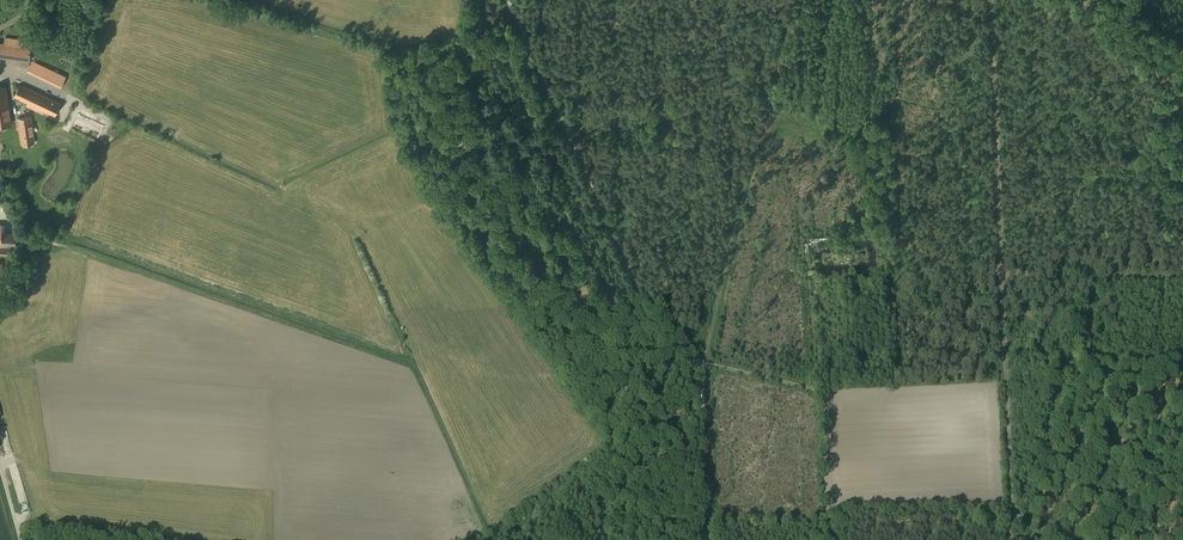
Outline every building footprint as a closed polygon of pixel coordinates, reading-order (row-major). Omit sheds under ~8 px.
[(21,9),(9,5),(5,20),(17,24),(21,9)] [(0,42),(0,58),(35,62),(37,40),(11,38),(10,43),(0,42)] [(55,72),(34,64),(31,73),(52,81),(55,72)] [(65,106),(24,87),(18,99),(31,105),(30,108),(58,121),(65,106)] [(0,90),(0,128),(12,126),(6,89),(0,90)] [(34,119),(20,120),(24,149),(38,147),(34,119)] [(0,224),(0,244),(20,245),(21,234),(6,233),(7,224),(0,224)]
